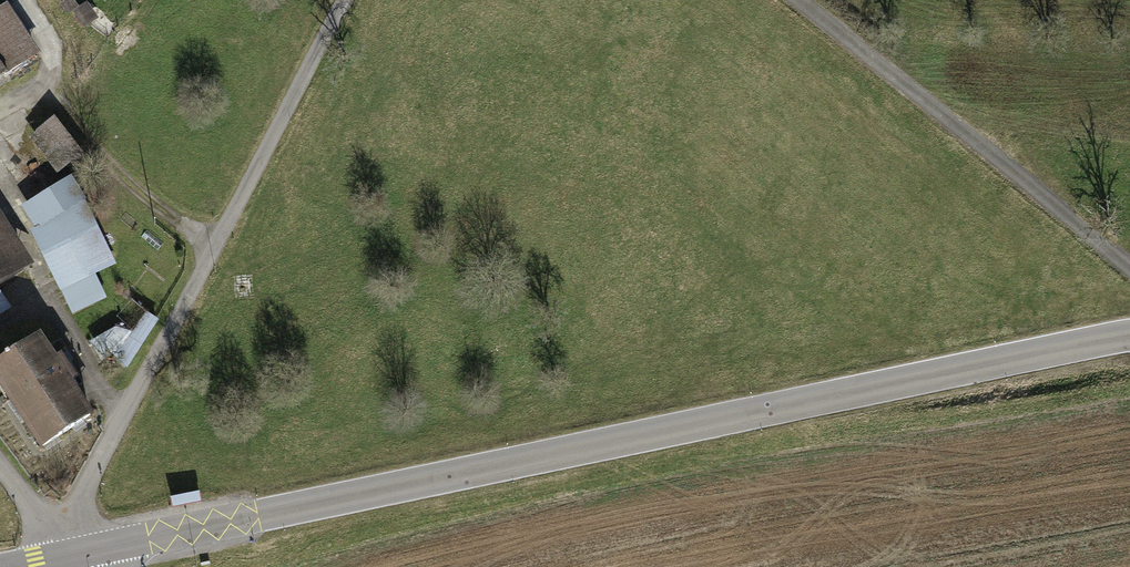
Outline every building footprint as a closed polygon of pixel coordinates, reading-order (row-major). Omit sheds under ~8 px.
[(38,57),(7,10),(0,15),(0,83),(38,57)] [(28,141),(59,178),(86,155),(55,118),(28,141)] [(23,210),(39,232),(31,236),(61,296),(65,294),(94,280),(116,269),(86,209),(89,206),(69,178),(23,210)] [(32,265),(0,218),(0,287),(32,265)] [(74,313),(104,298),(94,280),(65,294),(74,313)] [(11,309),(0,293),(0,317),(11,309)] [(129,369),(161,322),(148,313),(116,360),(129,369)] [(43,447),(93,413),(71,382),(78,378),(62,355),(55,359),(39,336),(0,364),(0,386),(43,447)] [(200,493),(171,498),(173,506),(201,501),(200,493)]
